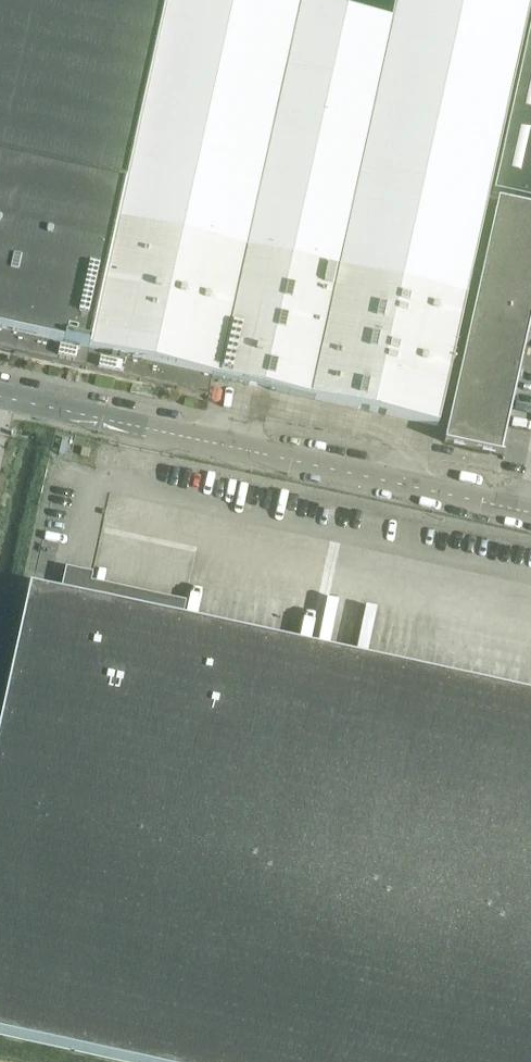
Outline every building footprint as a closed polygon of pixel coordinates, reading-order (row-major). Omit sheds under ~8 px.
[(125,186),(166,0),(0,0),(0,158),(125,186)] [(116,222),(84,369),(228,401),(232,382),(437,427),(530,0),(395,0),(390,25),(301,5),(302,0),(166,0),(125,186),(117,222),(116,222)] [(492,194),(530,203),(530,18),(492,194)] [(0,158),(0,351),(84,369),(116,222),(117,222),(125,186),(0,158)] [(491,229),(530,238),(530,207),(498,200),(491,229)] [(485,255),(530,266),(530,238),(491,229),(485,255)] [(479,282),(530,294),(530,266),(485,255),(479,282)] [(474,309),(530,322),(530,319),(530,294),(479,282),(474,309)] [(474,309),(468,336),(525,348),(530,322),(474,309)] [(468,336),(462,363),(519,375),(525,348),(468,336)] [(462,363),(456,389),(513,402),(519,375),(462,363)] [(456,389),(450,416),(507,429),(513,402),(456,389)] [(444,442),(503,455),(503,454),(501,454),(507,429),(450,416),(444,442)] [(121,1061),(530,1061),(530,704),(32,595),(33,589),(29,588),(0,721),(0,1036),(121,1061)]
